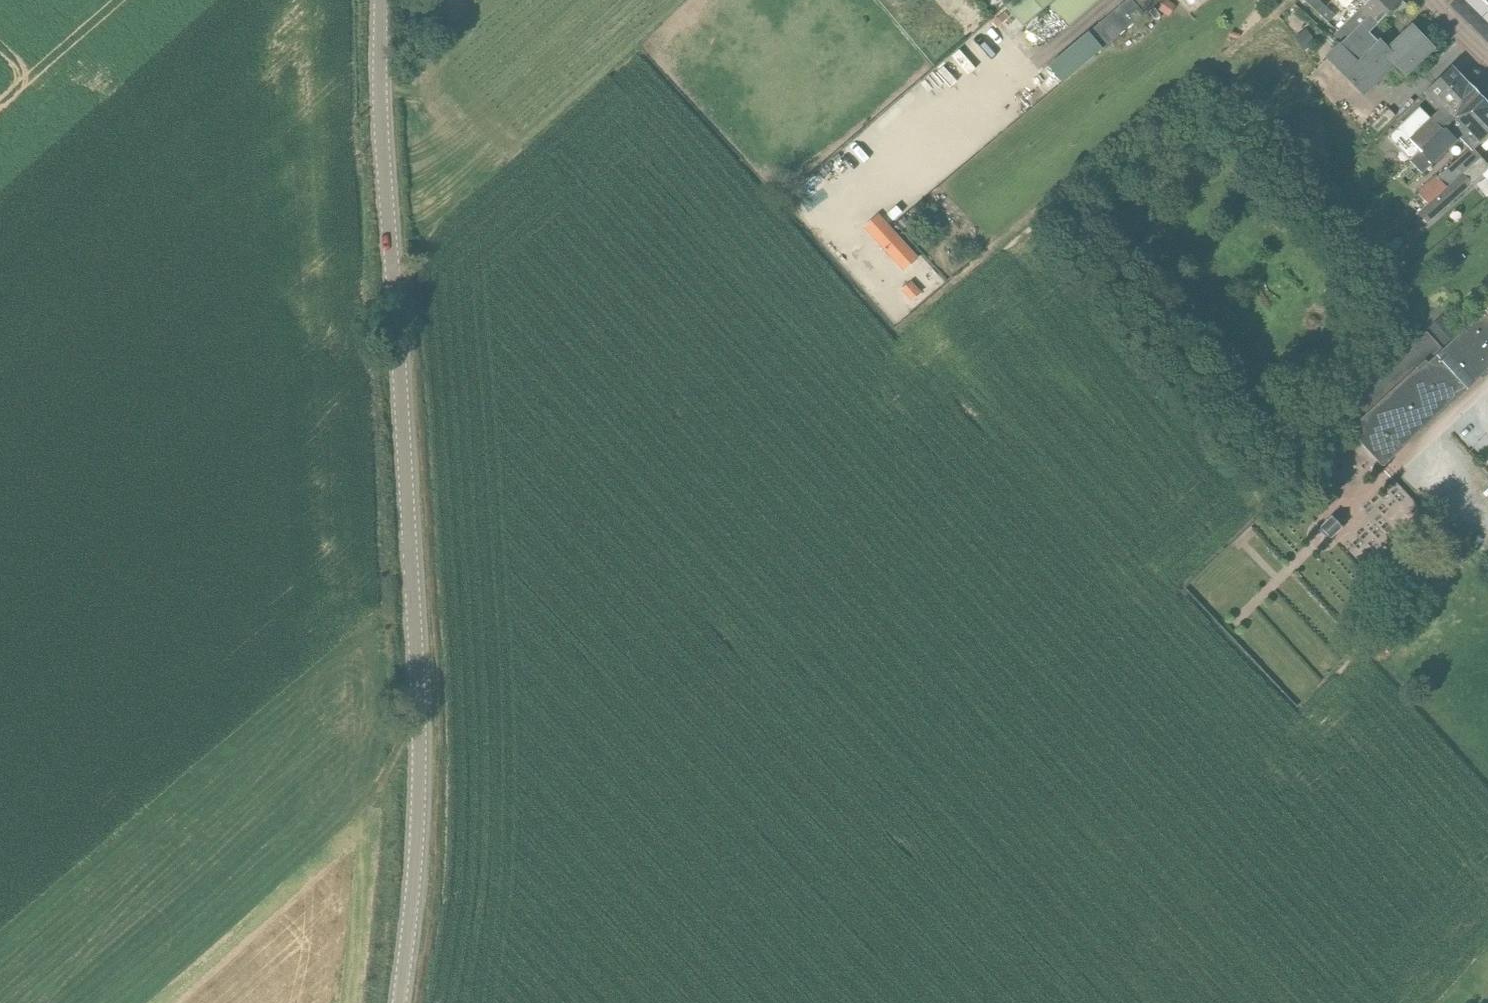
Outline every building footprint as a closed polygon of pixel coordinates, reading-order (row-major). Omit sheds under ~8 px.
[(1005,6),(1024,27),(1049,5),(1055,0),(1012,0),(1005,6)] [(1049,5),(1068,27),(1098,0),(1055,0),(1049,5)] [(1088,33),(1101,48),(1158,0),(1126,0),(1088,33)] [(1160,9),(1168,14),(1174,5),(1165,0),(1160,9)] [(1311,7),(1316,11),(1320,15),(1327,8),(1318,0),(1317,0),(1311,7)] [(1332,36),(1339,43),(1355,60),(1374,39),(1368,33),(1382,19),(1401,0),(1366,0),(1363,3),(1359,6),(1361,8),(1346,23),(1332,36)] [(1345,8),(1353,0),(1336,0),(1345,8)] [(1327,8),(1320,15),(1328,23),(1335,16),(1327,8)] [(1316,43),(1306,28),(1293,37),(1303,51),(1316,43)] [(1336,46),(1324,58),(1363,97),(1395,67),(1401,73),(1430,46),(1418,33),(1413,38),(1406,31),(1387,47),(1379,39),(1377,42),(1374,39),(1355,60),(1339,43),(1336,46)] [(1088,33),(1048,67),(1062,83),(1103,49),(1101,48),(1088,33)] [(1419,107),(1397,128),(1419,151),(1477,95),(1450,67),(1436,81),(1424,93),(1441,110),(1431,119),(1419,107)] [(1410,160),(1421,173),(1459,138),(1468,149),(1470,151),(1473,148),(1487,135),(1487,110),(1486,108),(1487,107),(1487,106),(1477,95),(1419,151),(1410,160)] [(1453,163),(1436,177),(1448,189),(1464,176),(1453,163)] [(1427,204),(1413,217),(1417,222),(1421,218),(1427,224),(1471,184),(1464,176),(1448,189),(1429,206),(1427,204)] [(1436,177),(1418,193),(1427,204),(1429,206),(1448,189),(1436,177)] [(905,268),(921,253),(880,209),(864,224),(905,268)] [(1334,415),(1348,430),(1350,432),(1364,447),(1377,462),(1382,467),(1383,468),(1384,467),(1393,459),(1487,370),(1487,313),(1485,310),(1443,349),(1442,350),(1426,332),(1409,347),(1334,415)] [(1331,518),(1321,528),(1331,538),(1341,528),(1342,527),(1341,526),(1333,518),(1332,517),(1331,518)]
